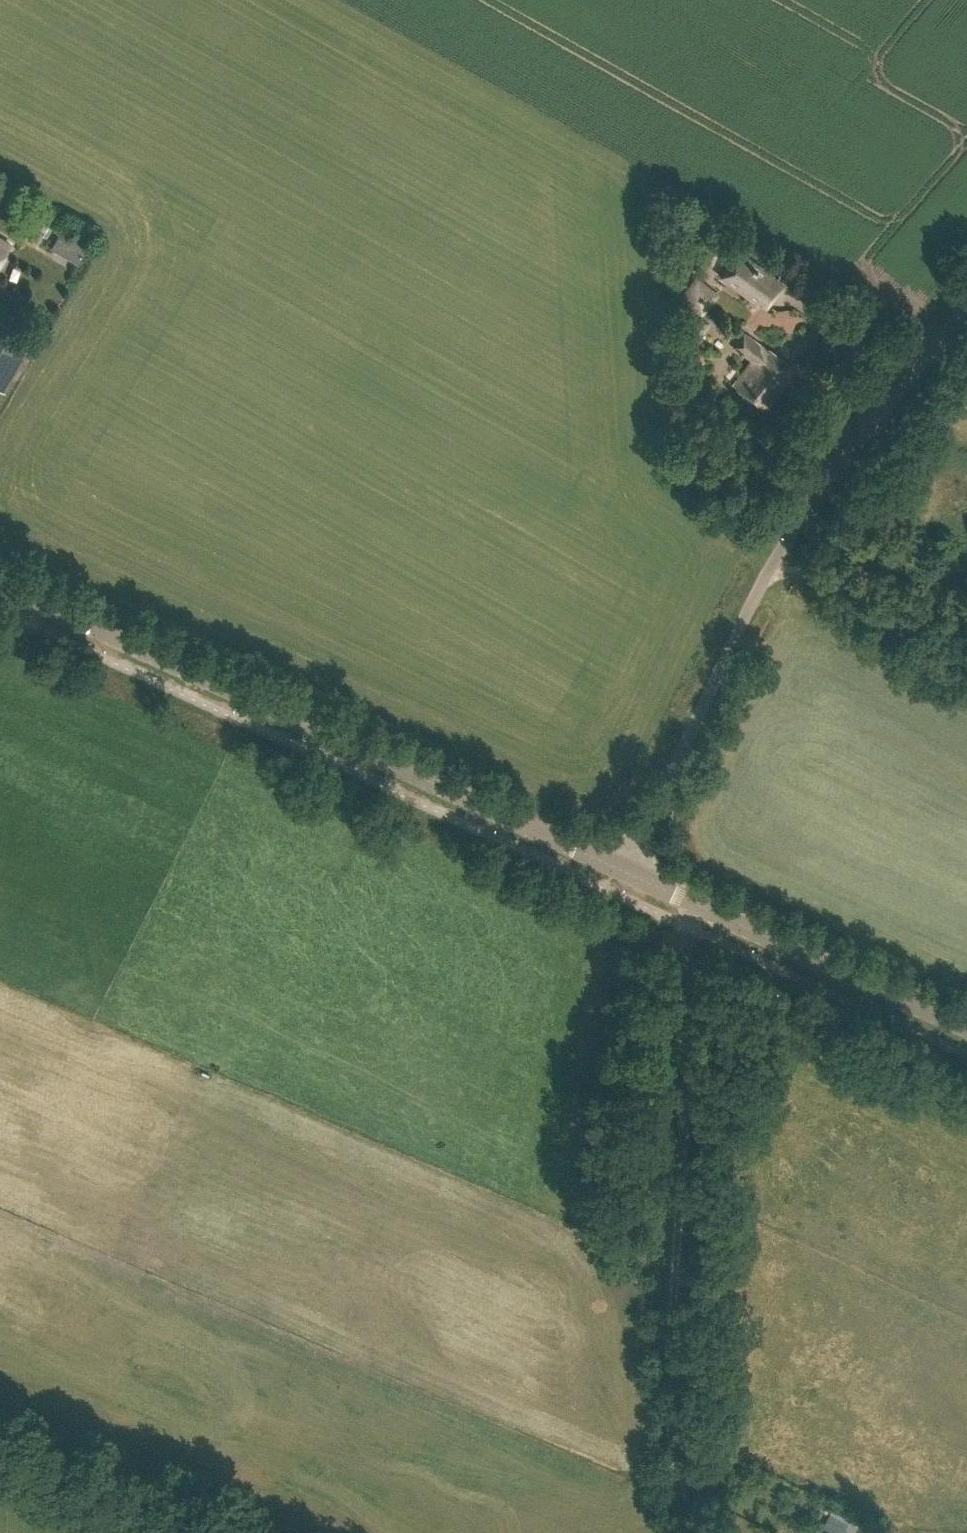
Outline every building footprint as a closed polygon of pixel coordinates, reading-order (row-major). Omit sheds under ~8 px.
[(58,233),(50,249),(80,265),(88,248),(58,233)] [(0,238),(0,259),(9,244),(0,238)] [(778,281),(736,252),(721,273),(763,302),(778,281)] [(718,293),(696,277),(679,300),(701,316),(718,293)] [(0,317),(0,389),(5,392),(36,339),(0,317)] [(764,349),(747,335),(737,349),(754,362),(734,387),(762,409),(774,394),(776,396),(796,371),(765,347),(764,349)] [(855,1519),(849,1532),(852,1532),(883,1532),(855,1519)]
